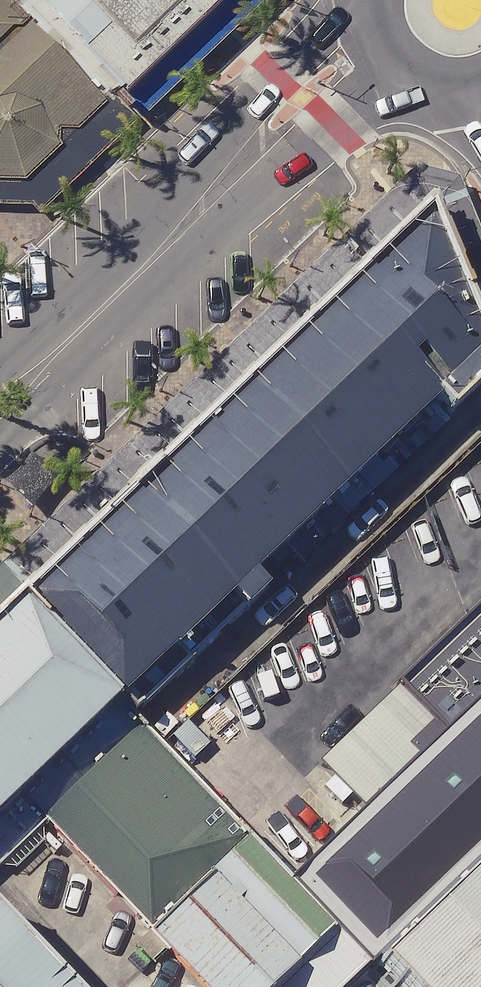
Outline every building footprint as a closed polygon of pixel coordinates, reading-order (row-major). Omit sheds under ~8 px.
[(62,131),(199,0),(0,0),(0,65),(62,131)] [(33,169),(35,118),(0,81),(0,201),(33,169)] [(372,253),(28,584),(121,689),(436,403),(372,253)] [(0,612),(0,807),(121,689),(28,584),(0,612)] [(480,689),(480,594),(381,680),(432,734),(480,689)] [(361,953),(480,840),(480,689),(432,734),(284,871),(361,953)] [(195,866),(97,762),(21,832),(119,936),(195,866)] [(195,866),(99,955),(129,986),(272,986),(291,970),(195,866)] [(445,883),(333,986),(480,986),(480,922),(445,883)]
